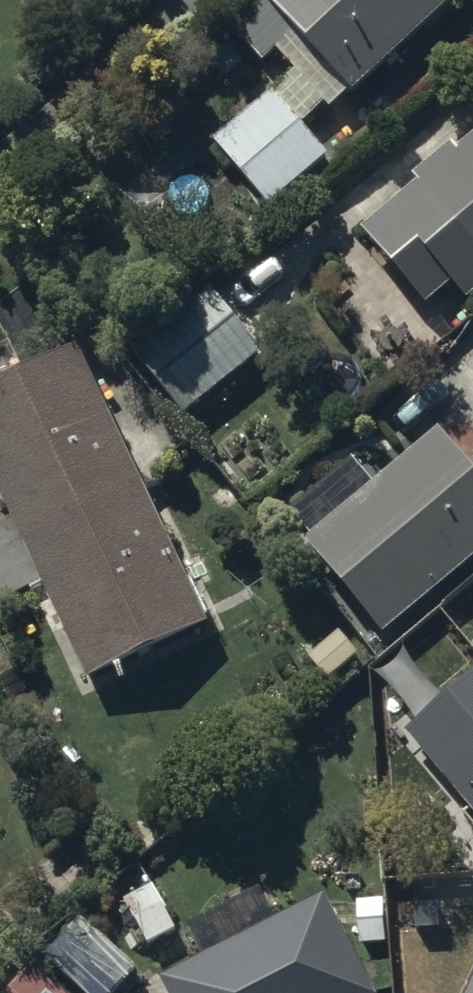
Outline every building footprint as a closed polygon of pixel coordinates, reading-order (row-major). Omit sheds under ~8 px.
[(355,99),(462,0),(268,0),(232,33),(264,66),(278,53),(333,111),(351,95),(355,99)] [(330,158),(274,94),(214,145),(270,209),(330,158)] [(366,238),(427,310),(454,288),(469,305),(472,302),(472,145),(460,156),(456,150),(414,186),(420,193),(366,238)] [(264,358),(211,292),(133,354),(185,420),(264,358)] [(0,369),(0,489),(22,536),(143,480),(75,334),(0,369)] [(440,436),(307,547),(385,640),(472,567),(472,475),(440,436)] [(206,613),(143,480),(22,536),(85,670),(206,613)] [(435,879),(412,992),(472,992),(472,887),(435,879)] [(326,901),(160,986),(164,992),(373,992),(326,901)] [(136,971),(82,922),(45,962),(80,992),(116,992),(136,971)] [(33,971),(14,992),(58,992),(33,971)]
